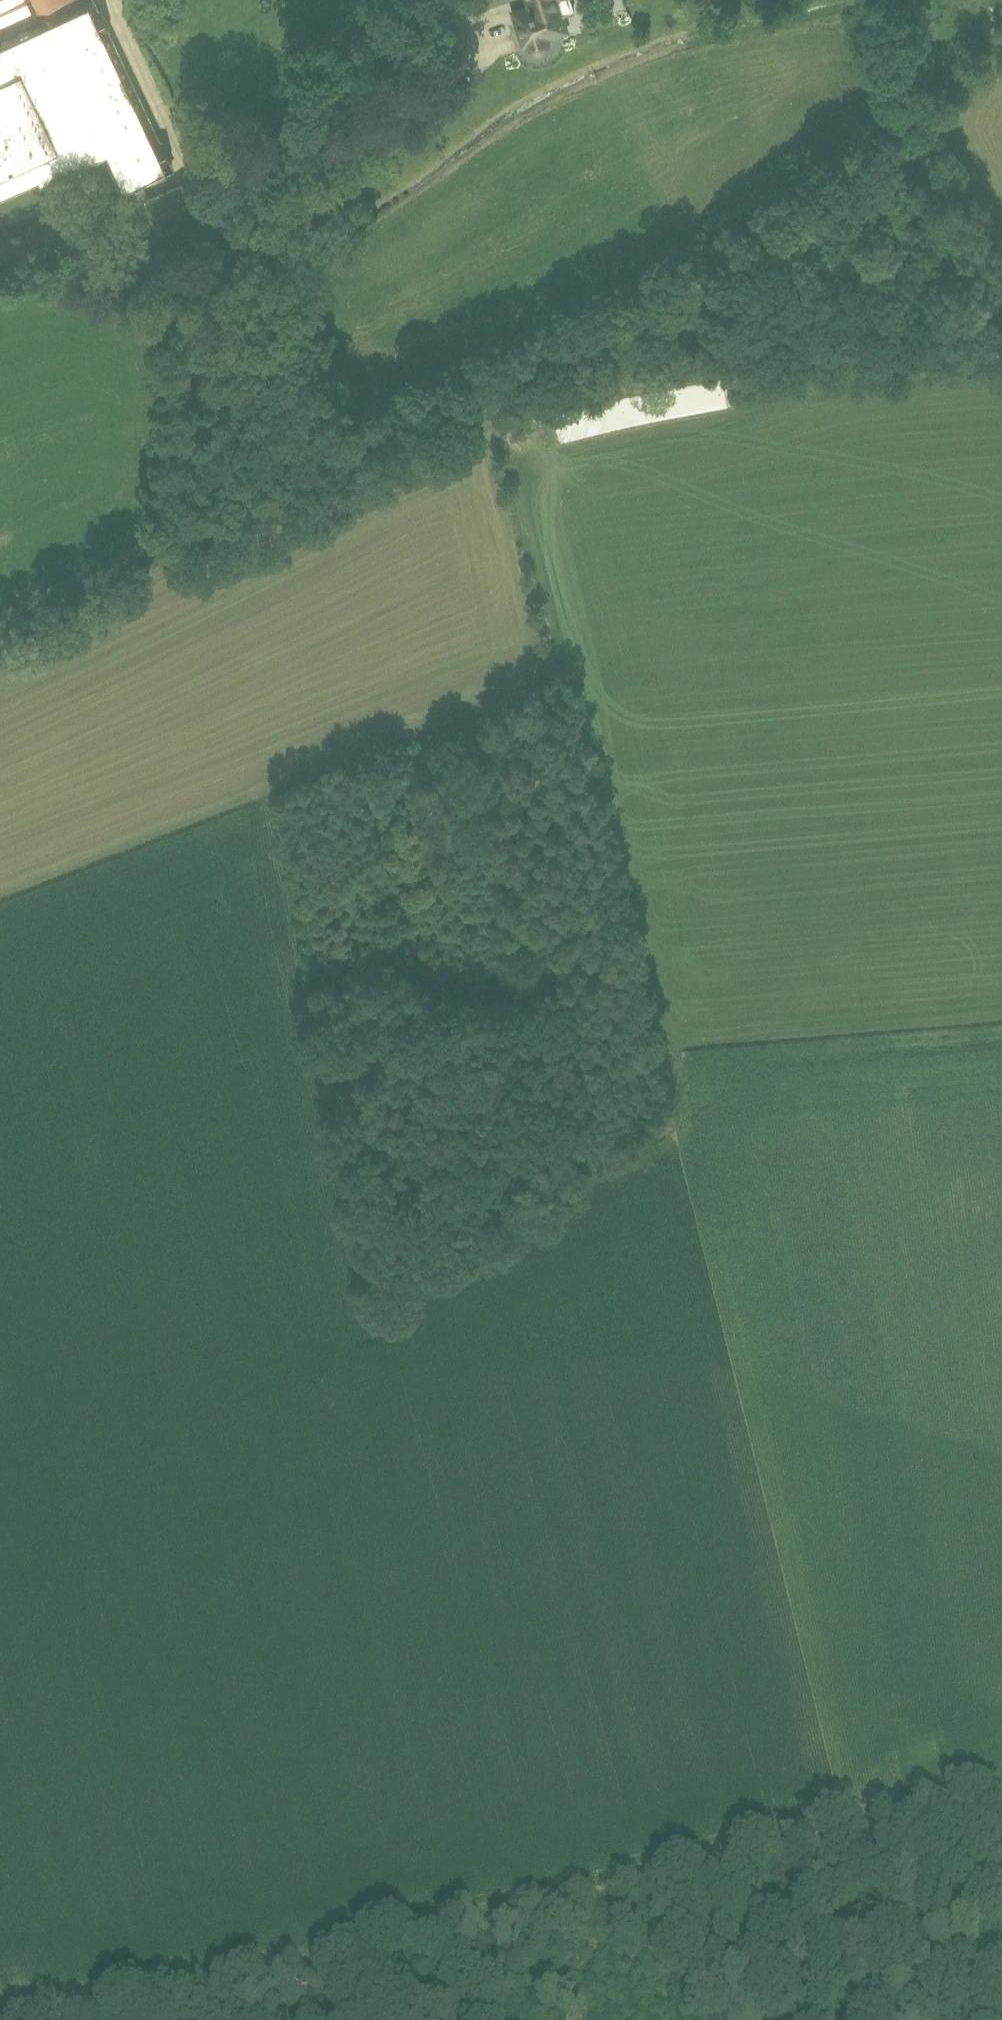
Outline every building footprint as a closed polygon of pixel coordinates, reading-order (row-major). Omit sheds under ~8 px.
[(32,184),(35,191),(54,182),(54,180),(107,155),(124,190),(141,182),(173,167),(170,159),(172,158),(163,139),(161,140),(109,29),(111,27),(102,8),(100,9),(95,0),(73,0),(75,4),(63,10),(61,7),(42,16),(43,19),(0,39),(0,199),(32,184)] [(531,8),(515,13),(524,42),(528,41),(530,45),(533,49),(543,48),(546,39),(544,35),(564,29),(560,17),(575,12),(571,0),(528,0),(531,8)]
